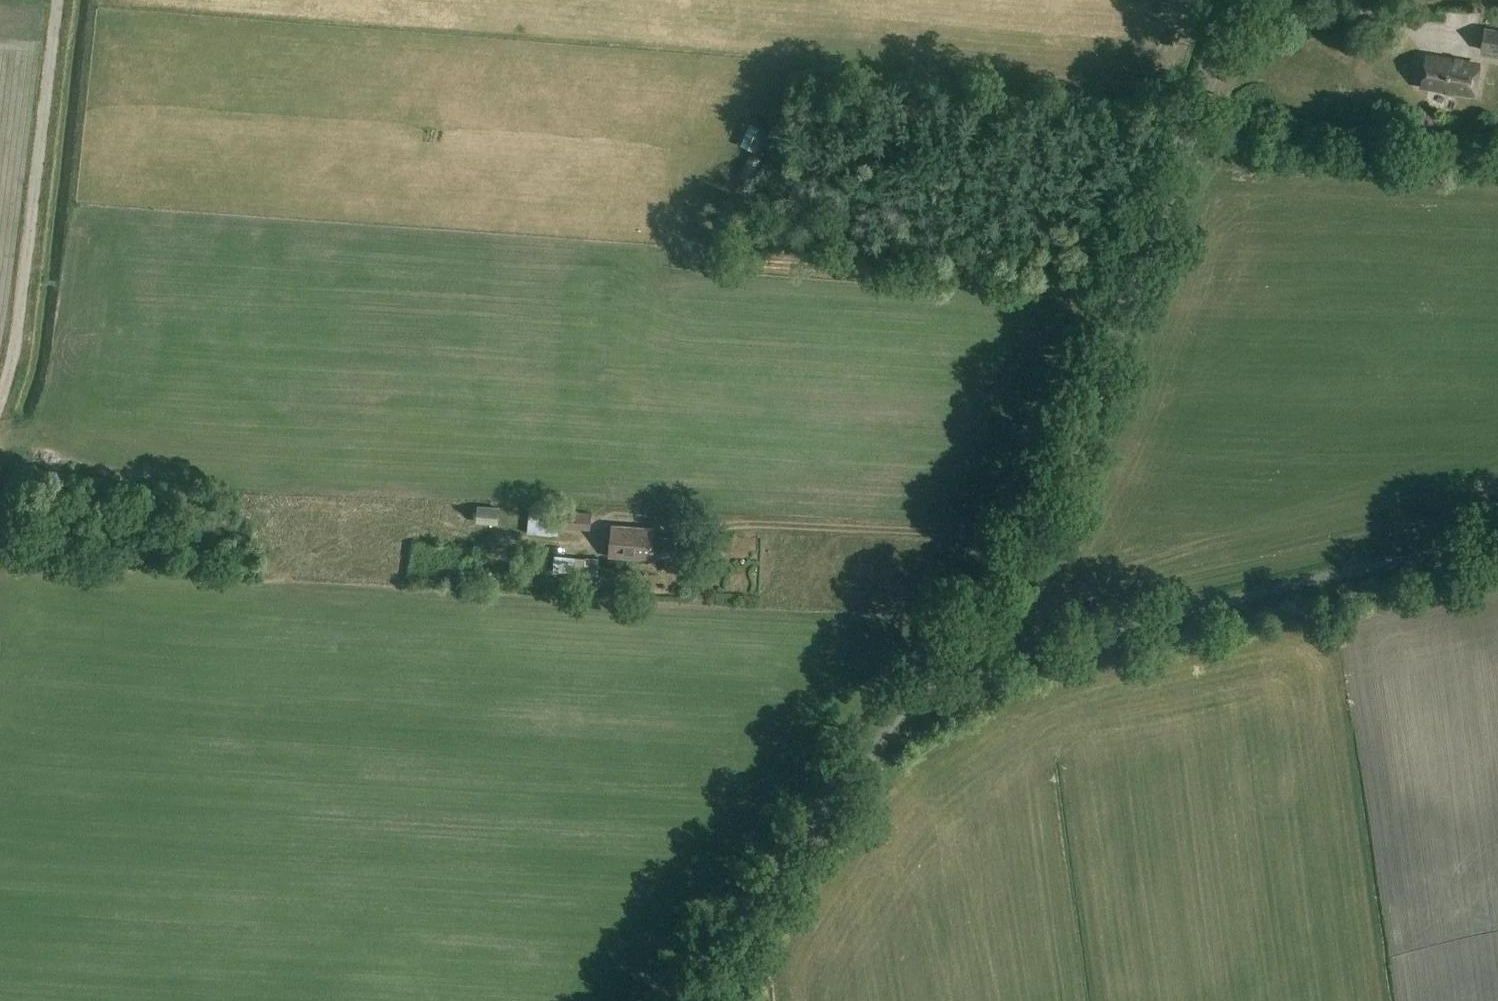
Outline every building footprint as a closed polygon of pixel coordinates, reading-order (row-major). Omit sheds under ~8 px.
[(1483,28),(1481,50),(1497,52),(1497,29),(1483,28)] [(1475,93),(1479,61),(1429,53),(1424,85),(1475,93)] [(756,150),(764,129),(750,123),(741,145),(756,150)] [(751,180),(761,159),(750,154),(740,175),(751,180)] [(443,493),(442,523),(466,524),(466,511),(454,510),(454,493),(443,493)] [(496,522),(497,505),(479,504),(478,521),(496,522)] [(559,535),(559,529),(590,531),(591,512),(560,510),(560,512),(530,510),(528,533),(559,535)] [(608,556),(612,557),(652,559),(652,557),(677,559),(678,541),(678,536),(655,535),(655,531),(656,526),(611,524),(608,556)] [(599,572),(600,558),(554,555),(553,568),(599,572)]
